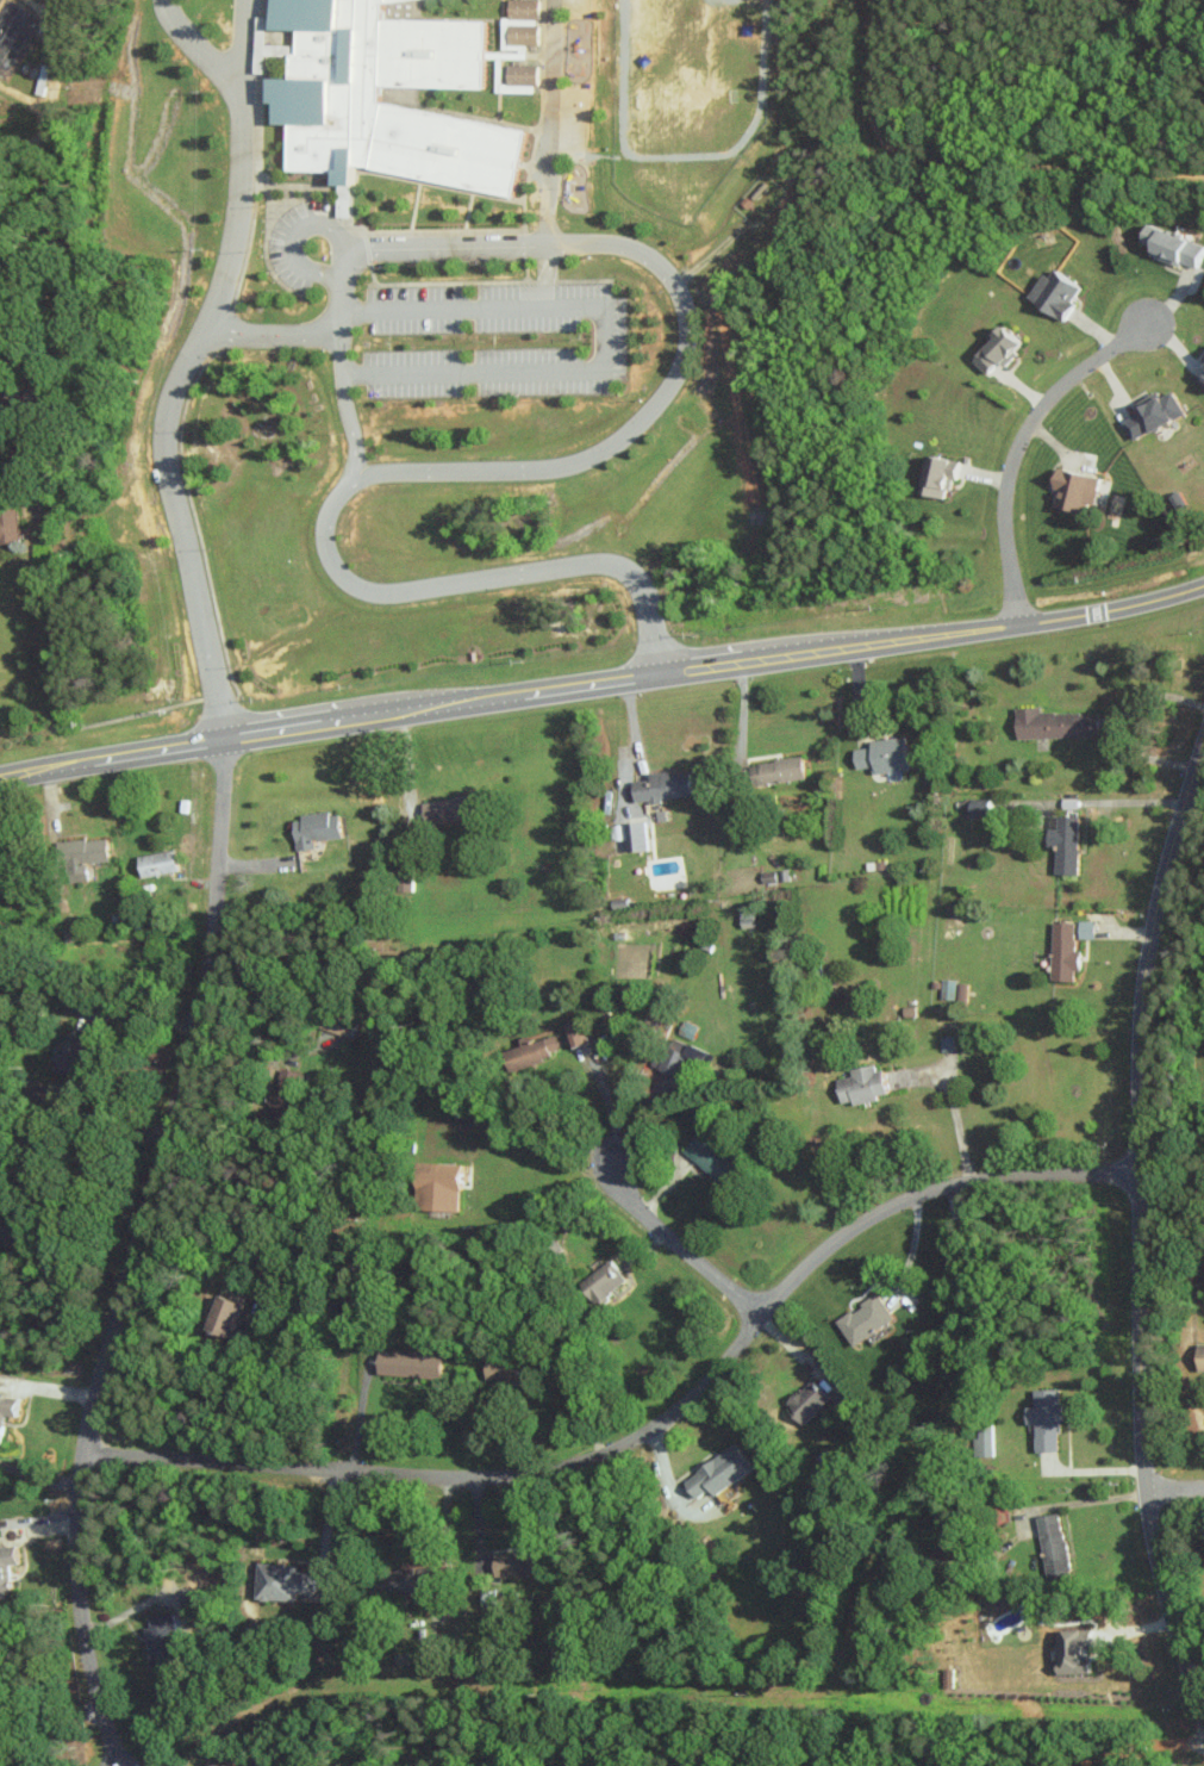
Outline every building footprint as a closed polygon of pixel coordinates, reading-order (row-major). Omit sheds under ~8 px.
[(269,24),(270,0),(388,0),(379,1),(380,17),(481,19),(480,88),(379,85),(379,100),(523,129),(509,199),(351,164),(350,187),(330,186),(330,169),(283,169),(285,119),(272,119),(272,99),(264,99),(267,77),(286,76),(287,51),(294,52),(295,26),(269,24)] [(505,15),(532,17),(533,0),(505,0),(505,15)] [(31,20),(0,3),(0,73),(2,74),(31,20)] [(505,25),(504,43),(531,43),(532,26),(505,25)] [(505,64),(504,81),(531,82),(532,64),(505,64)] [(1203,245),(1203,243),(1147,223),(1141,241),(1153,245),(1150,255),(1180,265),(1181,261),(1196,267),(1203,245)] [(1061,319),(1081,287),(1049,266),(1028,298),(1061,319)] [(1002,364),(1022,343),(1002,324),(970,359),(985,373),(997,360),(1002,364)] [(1172,390),(1159,396),(1157,391),(1132,403),(1137,413),(1122,420),(1131,439),(1183,415),(1172,390)] [(942,496),(944,488),(952,489),(957,459),(926,454),(920,493),(942,496)] [(1093,504),(1098,476),(1056,468),(1052,488),(1056,489),(1053,506),(1083,512),(1085,502),(1093,504)] [(17,542),(15,508),(0,509),(0,543),(17,542)] [(1015,738),(1097,737),(1097,711),(1041,712),(1041,706),(1014,707),(1015,738)] [(909,768),(904,735),(868,741),(869,746),(852,748),(855,769),(873,766),(874,774),(909,768)] [(803,779),(801,757),(751,761),(753,783),(803,779)] [(631,780),(634,803),(691,796),(688,769),(648,774),(649,778),(631,780)] [(421,801),(423,822),(480,816),(477,795),(421,801)] [(964,815),(989,816),(990,799),(965,798),(964,815)] [(294,850),(314,848),(313,841),(340,838),(337,811),(291,817),(294,850)] [(1076,874),(1078,816),(1046,815),(1045,845),(1055,846),(1054,874),(1076,874)] [(85,879),(84,862),(106,861),(105,838),(57,840),(58,880),(85,879)] [(139,877),(173,871),(169,849),(135,856),(139,877)] [(396,891),(411,891),(411,870),(396,869),(396,891)] [(1077,938),(1093,938),(1093,920),(1078,920),(1077,938)] [(1073,981),(1073,971),(1079,971),(1079,949),(1074,949),(1074,923),(1051,922),(1050,980),(1073,981)] [(953,999),(954,979),(940,978),(939,998),(953,999)] [(964,1000),(965,982),(956,982),(955,999),(964,1000)] [(322,1014),(318,1027),(348,1037),(352,1024),(322,1014)] [(583,1044),(575,1021),(562,1026),(571,1048),(583,1044)] [(53,1071),(83,1079),(93,1041),(59,1032),(51,1060),(55,1061),(53,1071)] [(530,1040),(529,1035),(517,1038),(519,1047),(503,1051),(507,1069),(550,1058),(548,1051),(557,1049),(553,1035),(530,1040)] [(940,1051),(953,1050),(952,1035),(939,1036),(940,1051)] [(683,1056),(701,1062),(706,1050),(671,1038),(659,1070),(675,1077),(683,1056)] [(849,1069),(850,1076),(835,1079),(840,1106),(877,1099),(876,1095),(885,1094),(879,1063),(849,1069)] [(302,1073),(277,1068),(269,1118),(294,1122),(302,1073)] [(681,1152),(722,1184),(737,1166),(696,1134),(681,1152)] [(416,1210),(459,1211),(459,1163),(416,1162),(416,1210)] [(577,1282),(593,1305),(626,1283),(610,1260),(577,1282)] [(207,1330),(231,1337),(244,1294),(221,1286),(207,1330)] [(835,1320),(851,1346),(892,1319),(875,1293),(835,1320)] [(1196,1344),(1197,1371),(1203,1371),(1203,1344),(1196,1344)] [(439,1377),(439,1353),(378,1350),(377,1375),(439,1377)] [(528,1381),(529,1359),(484,1358),(483,1379),(528,1381)] [(784,1405),(801,1424),(828,1399),(811,1380),(784,1405)] [(1035,1452),(1059,1452),(1058,1389),(1032,1390),(1033,1406),(1025,1407),(1025,1425),(1034,1425),(1035,1452)] [(5,1416),(16,1417),(18,1397),(0,1395),(0,1445),(1,1445),(5,1416)] [(709,1489),(712,1494),(751,1471),(736,1445),(681,1478),(693,1499),(709,1489)] [(1036,1516),(1046,1584),(1069,1581),(1059,1513),(1036,1516)] [(13,1593),(9,1565),(18,1564),(16,1544),(0,1546),(0,1595),(13,1593)] [(534,1574),(534,1552),(492,1553),(493,1575),(534,1574)] [(296,1564),(256,1563),(254,1600),(294,1601),(294,1593),(312,1594),(313,1572),(295,1572),(296,1564)] [(437,1589),(434,1567),(367,1575),(369,1597),(437,1589)] [(482,1608),(499,1605),(496,1590),(480,1592),(482,1608)] [(150,1668),(176,1667),(173,1614),(147,1615),(150,1668)] [(1092,1648),(1092,1629),(1054,1630),(1055,1675),(1088,1674),(1087,1648),(1092,1648)] [(395,1653),(395,1664),(426,1663),(425,1652),(395,1653)]
